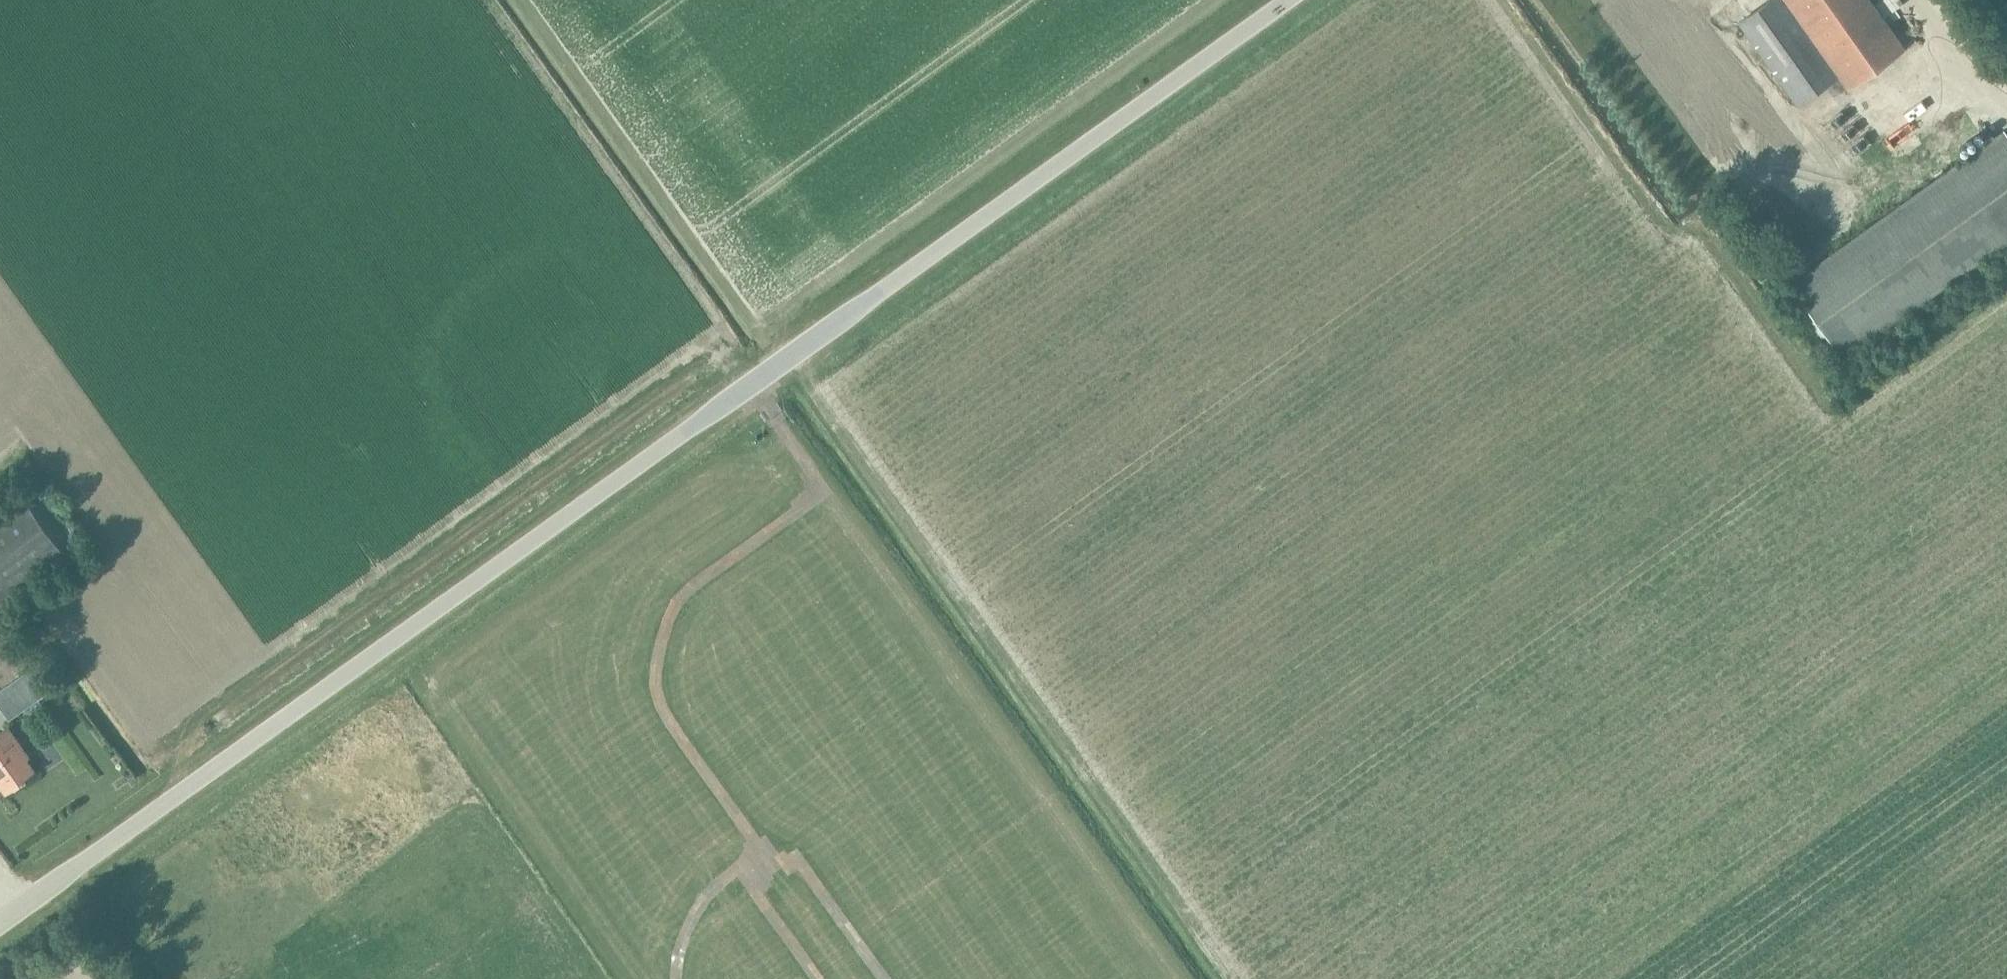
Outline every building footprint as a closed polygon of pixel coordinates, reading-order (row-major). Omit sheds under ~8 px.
[(1797,104),(1838,74),(1785,0),(1770,0),(1739,22),(1797,104)] [(1848,88),(1904,48),(1870,0),(1785,0),(1838,74),(1848,88)] [(2006,240),(2006,136),(2004,132),(1791,284),(1843,357),(2006,240)] [(64,555),(22,496),(0,512),(0,601),(64,555)] [(0,632),(0,645),(16,639),(12,627),(0,632)] [(35,772),(26,760),(29,757),(8,727),(0,733),(0,782),(7,792),(35,772)]
